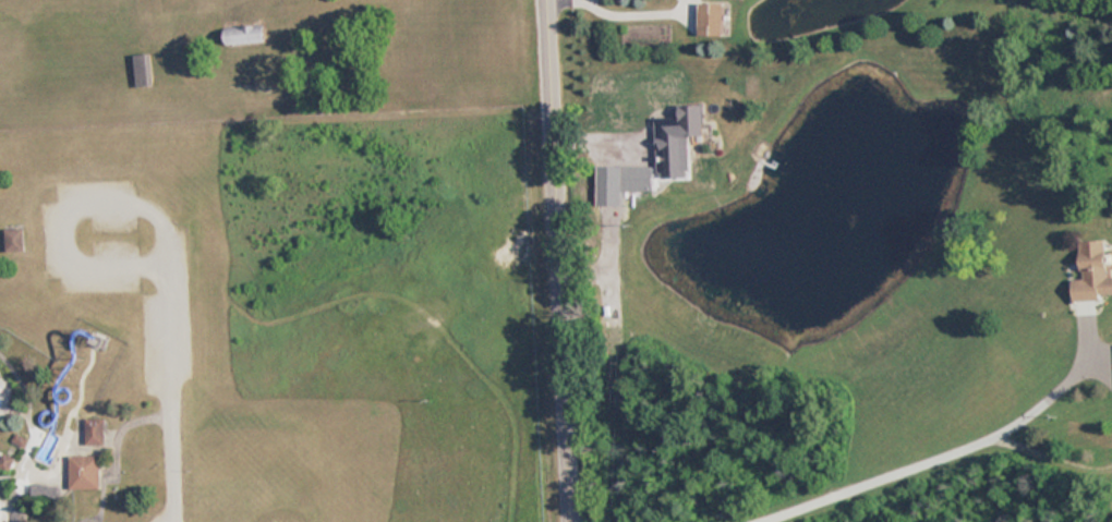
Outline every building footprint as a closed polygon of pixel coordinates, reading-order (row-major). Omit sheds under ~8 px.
[(698,37),(723,37),(723,3),(698,3),(698,37)] [(230,35),(269,32),(268,15),(229,19),(230,35)] [(263,43),(263,28),(224,28),(224,43),(263,43)] [(133,87),(150,86),(149,53),(132,54),(133,87)] [(702,106),(679,107),(679,128),(665,128),(666,144),(702,143),(702,106)] [(652,167),(621,167),(621,191),(652,191),(652,167)] [(8,216),(28,216),(27,240),(8,240),(8,216)] [(6,229),(6,253),(25,253),(25,229),(6,229)] [(1111,298),(1111,277),(1108,277),(1107,241),(1080,241),(1081,279),(1073,279),(1074,299),(1111,298)] [(85,445),(103,445),(103,419),(85,419),(85,445)] [(73,446),(74,479),(104,478),(102,445),(73,446)]
